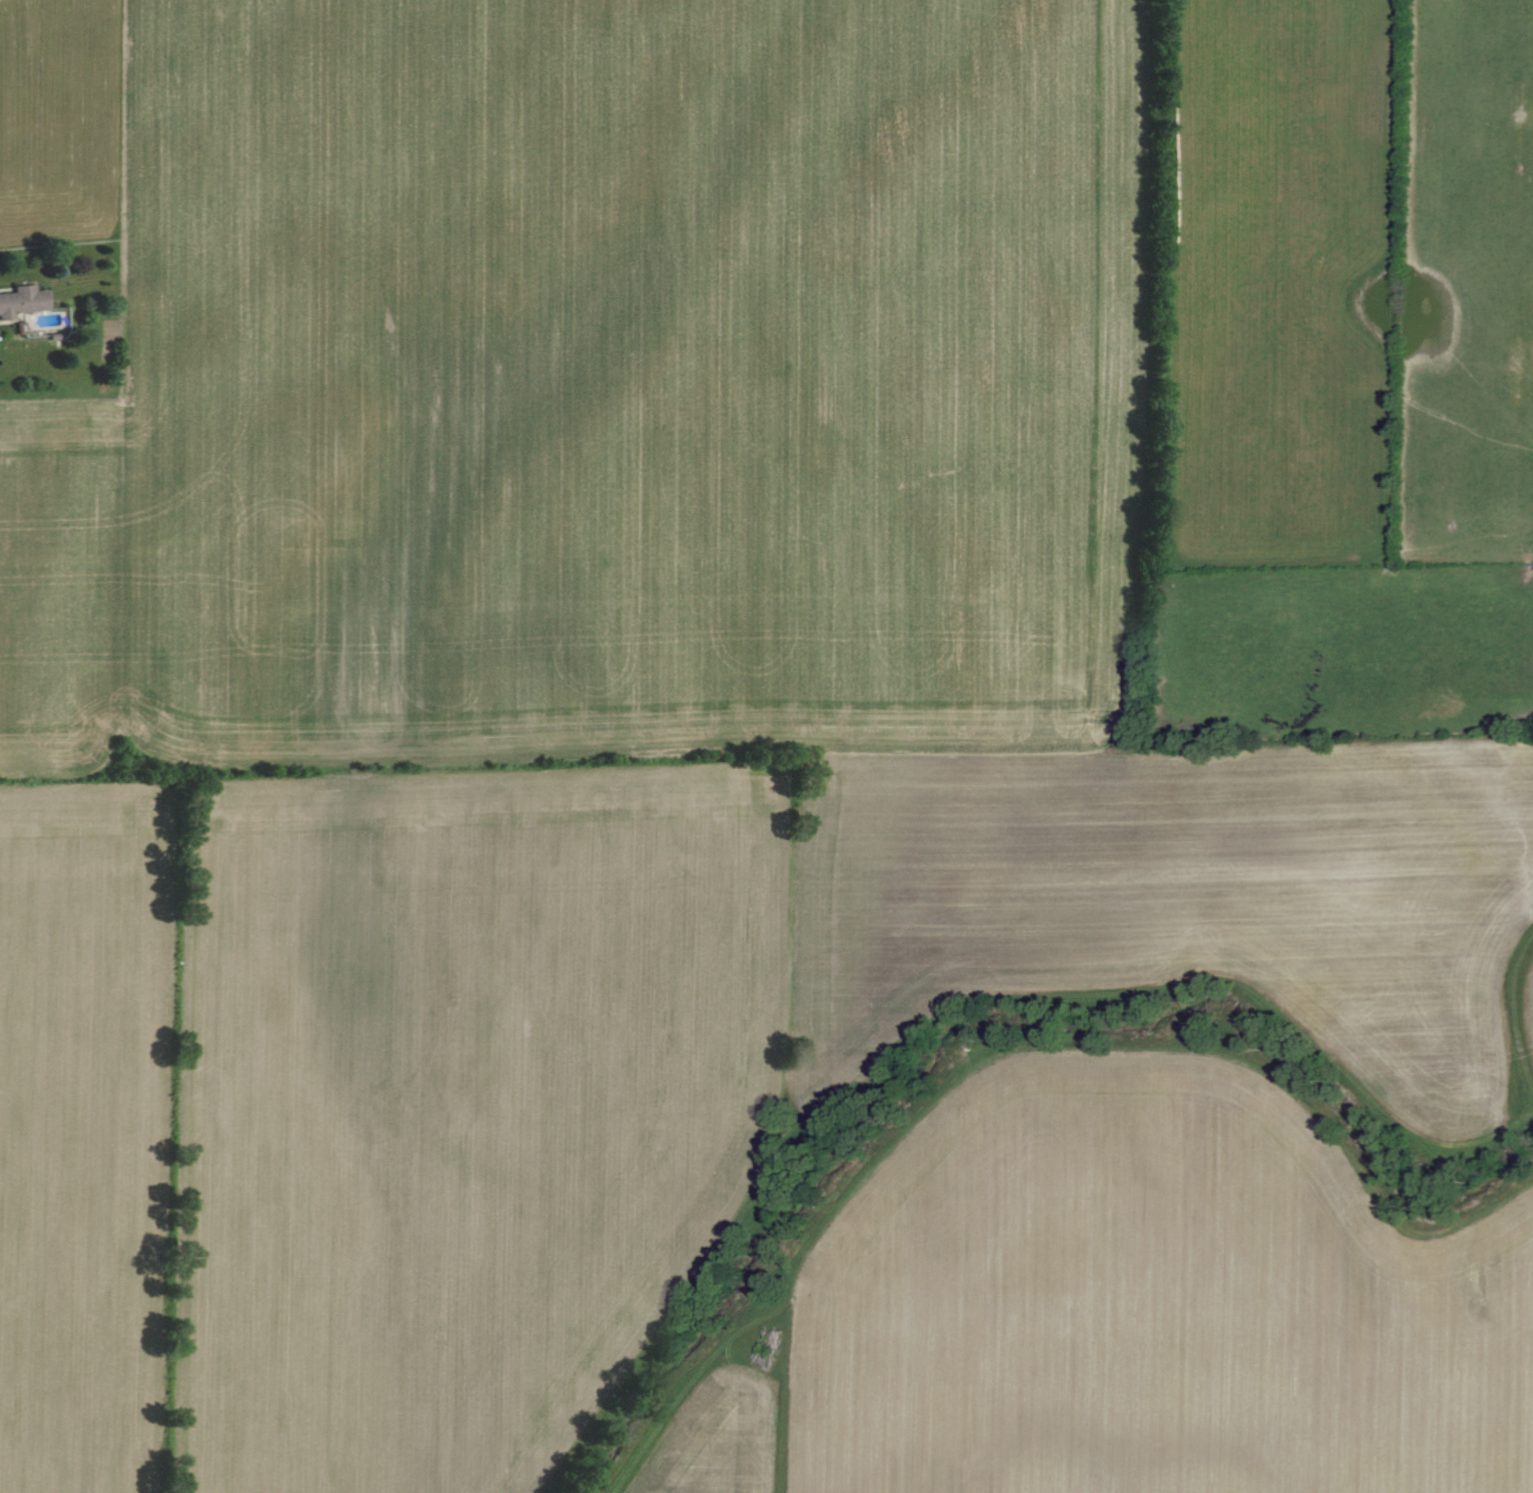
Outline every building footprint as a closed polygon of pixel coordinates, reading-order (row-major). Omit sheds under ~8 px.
[(46,310),(44,289),(32,290),(32,283),(11,285),(12,292),(0,293),(0,317),(13,317),(12,312),(46,310)]
